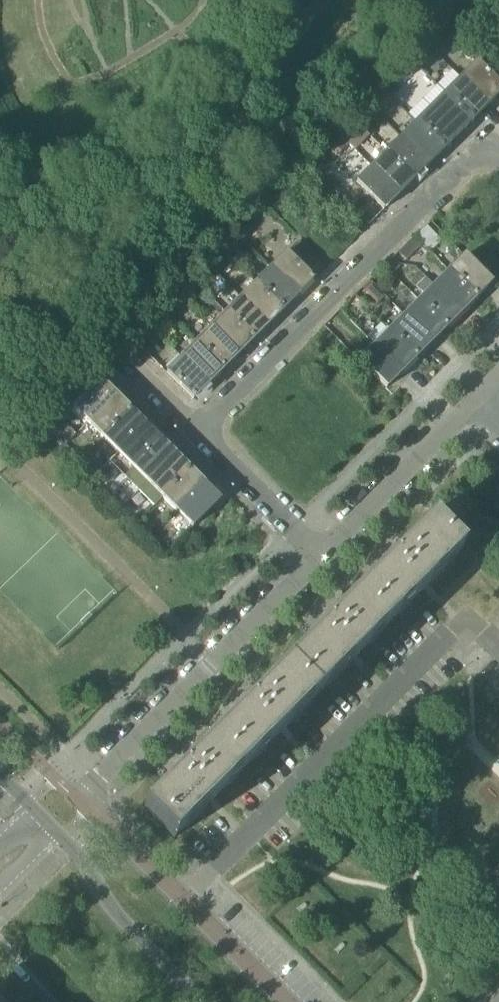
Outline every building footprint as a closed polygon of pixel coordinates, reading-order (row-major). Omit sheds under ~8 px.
[(431,44),(442,55),(457,41),(445,29),(431,44)] [(460,79),(487,106),(498,94),(498,87),(475,63),(460,79)] [(418,68),(410,76),(415,81),(423,73),(418,68)] [(460,79),(445,94),(472,121),(487,106),(460,79)] [(389,93),(397,101),(405,93),(396,85),(389,93)] [(445,94),(430,109),(457,136),(472,121),(445,94)] [(430,109),(415,124),(442,151),(457,136),(430,109)] [(342,138),(352,148),(367,134),(356,123),(342,137),(342,138)] [(415,124),(400,138),(427,165),(442,151),(415,124)] [(400,138),(385,153),(412,181),(427,165),(400,138)] [(335,156),(344,148),(338,142),(330,151),(335,156)] [(385,153),(371,168),(398,195),(412,181),(385,153)] [(398,195),(371,168),(356,183),(383,210),(398,195)] [(417,237),(430,251),(440,241),(426,227),(424,229),(417,237)] [(237,236),(240,240),(243,242),(249,235),(243,229),(237,236)] [(399,253),(400,254),(406,260),(420,246),(413,239),(399,253)] [(285,254),(270,268),(297,296),(312,281),(307,275),(319,263),(297,241),(285,254)] [(233,247),(226,254),(234,263),(241,256),(233,247)] [(454,260),(460,254),(454,247),(448,253),(454,260)] [(464,256),(448,272),(475,299),(491,283),(464,256)] [(270,268),(255,283),(282,310),(297,296),(270,268)] [(425,278),(417,287),(425,295),(418,302),(445,329),(475,299),(448,272),(433,287),(425,278)] [(197,283),(205,291),(215,282),(206,274),(197,283)] [(255,283),(240,299),(267,326),(282,310),(255,283)] [(363,292),(371,300),(379,292),(371,284),(363,292)] [(181,299),(188,307),(195,300),(187,293),(181,299)] [(240,299),(225,313),(252,341),(267,326),(240,299)] [(418,302),(403,316),(430,344),(445,329),(418,302)] [(225,313),(211,328),(238,355),(252,341),(225,313)] [(403,316),(389,331),(416,358),(430,344),(403,316)] [(211,328),(196,343),(223,370),(238,355),(211,328)] [(389,331),(374,346),(401,373),(416,358),(389,331)] [(196,343),(181,357),(208,385),(223,370),(196,343)] [(401,373),(374,346),(359,361),(386,388),(401,373)] [(208,385),(181,357),(165,373),(193,400),(208,385)] [(72,408),(87,422),(114,395),(99,381),(72,408)] [(87,422),(102,437),(129,410),(114,395),(87,422)] [(102,437),(117,452),(144,425),(129,410),(102,437)] [(37,431),(58,452),(66,444),(45,423),(37,431)] [(117,452),(131,467),(158,440),(144,425),(117,452)] [(131,467),(146,482),(173,455),(158,440),(131,467)] [(146,482),(161,496),(188,469),(173,455),(146,482)] [(161,496),(176,511),(203,484),(188,469),(161,496)] [(203,484),(176,511),(192,527),(219,500),(203,484)] [(369,582),(360,591),(390,622),(398,614),(408,604),(416,596),(422,590),(426,585),(430,582),(440,572),(441,571),(451,561),(461,551),(431,520),(413,537),(408,543),(393,558),(389,553),(388,552),(382,558),(373,568),(378,573),(369,582)] [(304,647),(287,663),(318,694),(327,685),(337,675),(347,664),(351,661),(356,656),(363,649),(370,642),(380,632),(390,622),(360,591),(348,603),(339,612),(334,606),(324,616),(318,622),(319,623),(319,622),(324,627),(309,642),(304,647)] [(226,725),(215,736),(245,767),(255,757),(265,747),(279,733),(284,728),(287,725),(297,715),(298,714),(308,704),(318,694),(287,663),(270,680),(264,687),(250,701),(246,696),(245,695),(239,701),(230,710),(229,711),(235,716),(226,725)] [(161,790),(144,807),(174,838),(184,828),(194,818),(204,807),(208,804),(213,799),(219,793),(227,785),(237,775),(245,767),(215,736),(205,746),(197,754),(191,749),(181,759),(175,764),(177,765),(181,770),(167,784),(161,790)]
